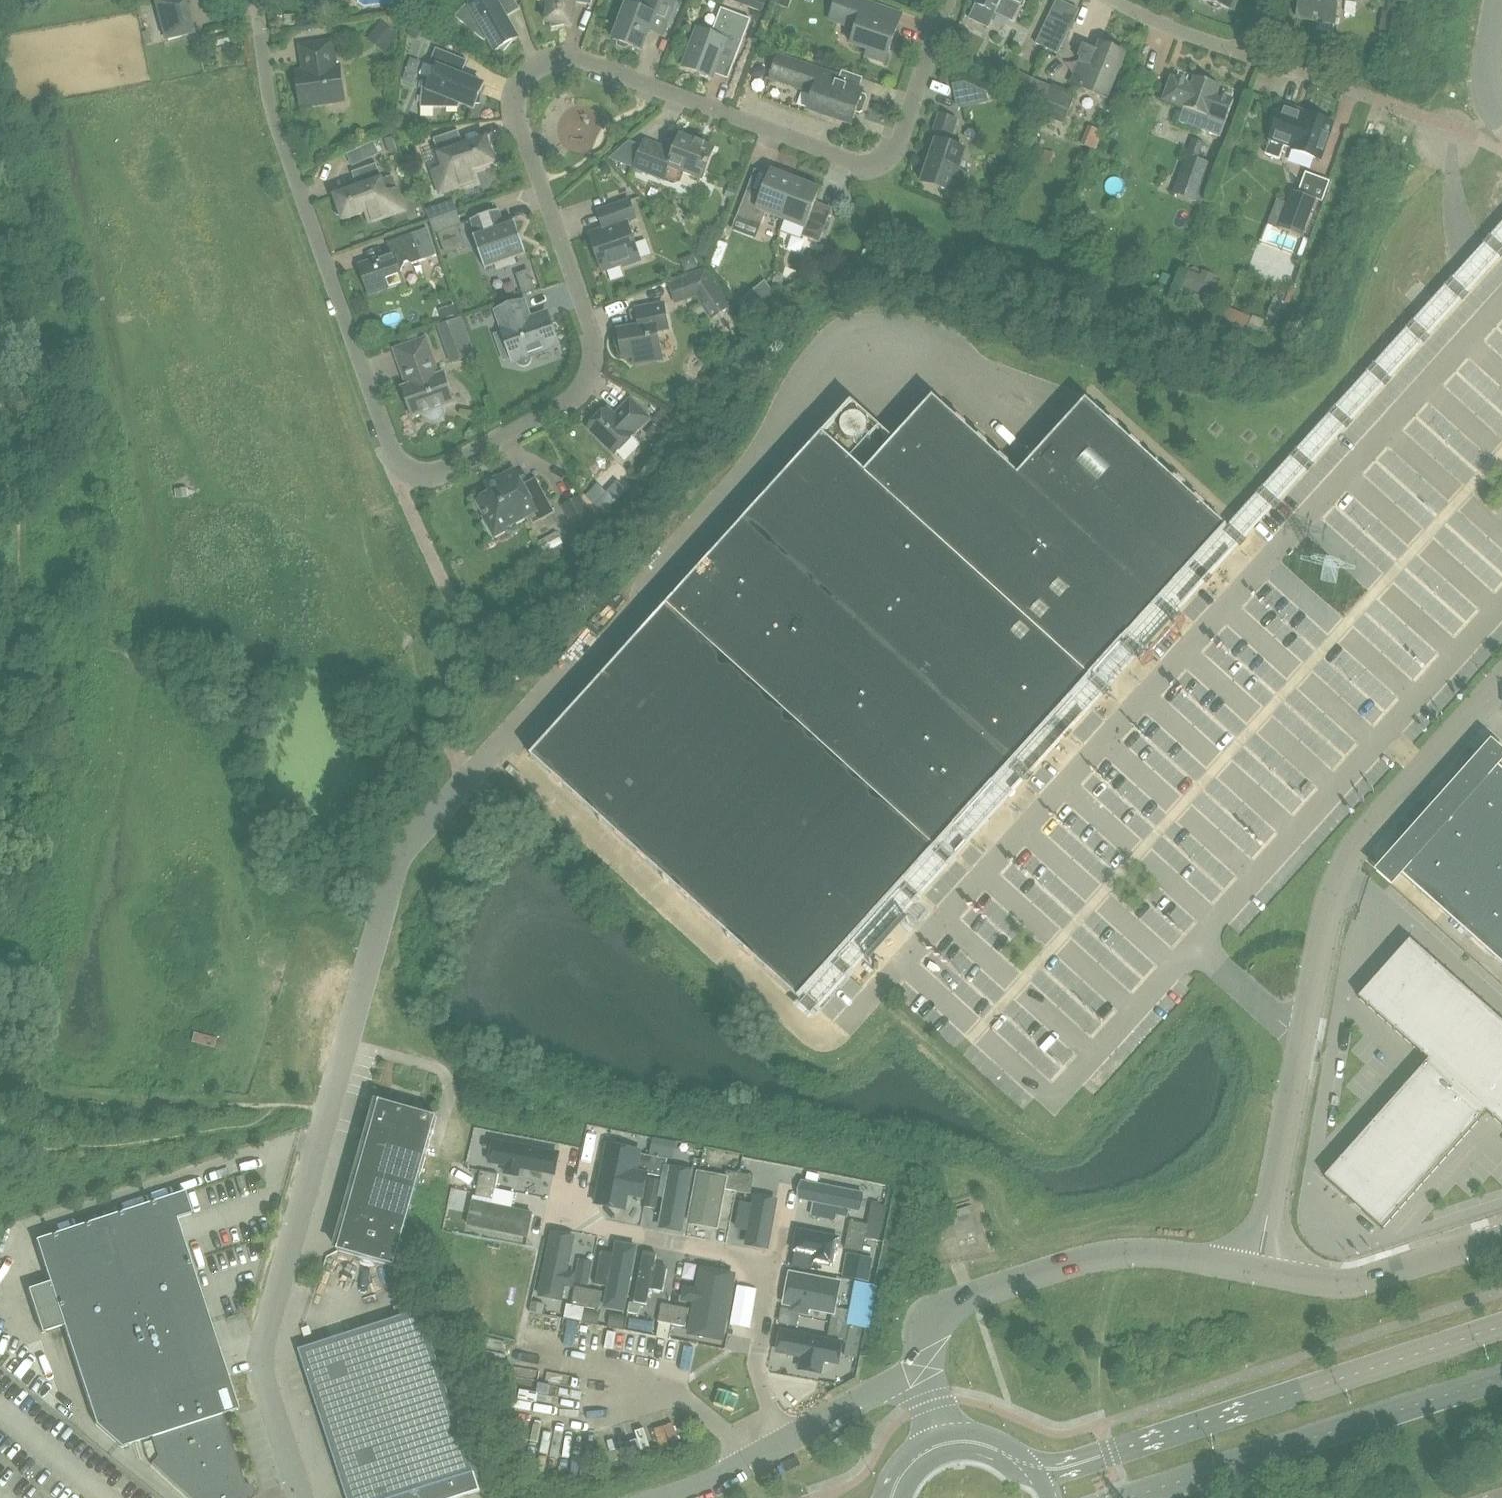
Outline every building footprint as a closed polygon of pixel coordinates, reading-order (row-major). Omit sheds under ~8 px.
[(479,0),(470,0),(467,3),(462,8),(454,16),(483,40),(487,38),(495,51),(500,48),(503,51),(512,41),(517,38),(505,17),(519,9),(514,0),(483,0),(480,2),(479,0)] [(592,0),(549,0),(545,22),(550,22),(551,27),(564,25),(571,26),(575,2),(591,5),(592,0)] [(617,41),(617,46),(625,49),(629,46),(642,51),(653,21),(666,26),(676,0),(645,0),(642,9),(627,4),(613,40),(617,41)] [(757,13),(761,0),(743,0),(741,7),(757,13)] [(774,3),(789,8),(791,0),(775,0),(774,3)] [(856,29),(851,44),(887,56),(884,64),(885,64),(897,27),(882,22),(879,17),(883,7),(861,0),(851,0),(843,24),(856,29)] [(969,19),(988,27),(995,13),(1013,22),(1021,5),(1023,6),(1026,0),(978,0),(969,19)] [(1210,1),(1209,3),(1211,6),(1217,8),(1220,7),(1221,5),(1232,9),(1235,0),(1205,0),(1210,1)] [(1317,20),(1315,28),(1333,31),(1338,0),(1299,0),(1296,16),(1317,20)] [(1402,13),(1383,11),(1380,29),(1399,32),(1402,13)] [(723,57),(734,62),(750,19),(731,12),(723,32),(713,28),(709,30),(708,33),(697,29),(696,34),(692,35),(690,41),(691,45),(683,66),(698,72),(699,75),(705,78),(709,76),(712,77),(719,59),(723,57)] [(204,38),(194,14),(172,23),(182,47),(204,38)] [(1070,28),(1048,17),(1036,43),(1057,53),(1070,28)] [(367,39),(385,54),(400,36),(381,21),(367,39)] [(407,34),(417,39),(422,29),(412,24),(407,34)] [(1107,99),(1126,53),(1090,39),(1082,58),(1071,84),(1107,99)] [(330,43),(302,47),(306,72),(296,74),(301,105),(344,99),(340,67),(334,68),(330,43)] [(421,95),(420,107),(458,108),(458,107),(460,103),(473,108),(475,103),(480,103),(480,90),(483,84),(461,75),(467,60),(435,48),(429,64),(432,66),(427,78),(424,76),(422,88),(421,95)] [(777,55),(770,78),(813,93),(807,110),(851,125),(856,111),(859,113),(862,111),(866,99),(865,96),(861,95),(863,91),(835,82),(837,76),(777,55)] [(1007,99),(1019,105),(1033,77),(1020,72),(1007,99)] [(1041,116),(1053,88),(1054,86),(1033,77),(1019,105),(1041,116)] [(1192,86),(1172,79),(1164,101),(1184,109),(1179,122),(1220,137),(1233,101),(1216,95),(1219,86),(1195,78),(1192,86)] [(989,102),(987,92),(966,82),(970,106),(989,102)] [(1054,86),(1053,88),(1041,116),(1064,125),(1076,95),(1054,86)] [(1333,125),(1304,114),(1303,116),(1282,108),(1265,154),(1279,159),(1284,145),(1292,148),(1291,149),(1321,160),(1333,125)] [(931,155),(922,183),(960,196),(968,175),(958,171),(965,150),(948,144),(956,120),(940,114),(927,153),(931,155)] [(444,168),(432,172),(440,194),(475,181),(471,170),(494,162),(492,157),(496,154),(488,144),(486,138),(463,146),(458,130),(433,139),(444,168)] [(703,180),(715,149),(679,135),(674,151),(644,140),(634,168),(674,183),(678,181),(682,172),(703,180)] [(384,139),(389,153),(397,150),(392,136),(384,139)] [(1185,195),(1186,193),(1187,190),(1197,194),(1209,160),(1199,157),(1204,142),(1192,138),(1178,179),(1165,175),(1162,186),(1161,189),(1166,191),(1167,188),(1173,190),(1172,193),(1178,195),(1179,193),(1185,195)] [(334,196),(337,202),(337,215),(341,215),(343,220),(366,212),(370,223),(405,211),(397,189),(386,193),(376,164),(352,172),(357,188),(334,196)] [(766,213),(781,218),(796,179),(772,170),(762,194),(747,188),(736,217),(752,223),(753,221),(761,224),(766,213)] [(805,228),(802,236),(819,242),(830,215),(816,210),(814,206),(820,189),(796,179),(781,218),(805,228)] [(725,195),(732,198),(736,189),(729,187),(725,195)] [(1293,190),(1279,228),(1274,240),(1297,248),(1315,199),(1293,190)] [(453,199),(426,209),(430,219),(457,210),(453,199)] [(601,210),(606,224),(605,228),(589,233),(602,271),(622,264),(622,266),(640,260),(627,221),(636,218),(630,200),(601,210)] [(470,220),(470,221),(471,220),(477,236),(475,237),(475,236),(473,236),(485,269),(486,268),(486,267),(495,264),(497,269),(515,263),(513,257),(525,253),(525,255),(526,254),(515,221),(514,222),(514,223),(503,227),(498,211),(499,211),(499,209),(470,220)] [(359,267),(369,293),(385,287),(388,289),(404,283),(400,272),(405,262),(407,261),(412,264),(424,260),(414,233),(387,242),(391,255),(359,267)] [(709,258),(713,246),(706,244),(699,247),(696,254),(709,258)] [(1185,287),(1218,302),(1224,284),(1214,280),(1216,275),(1203,270),(1201,275),(1192,272),(1185,287)] [(671,285),(677,301),(699,293),(713,283),(705,273),(671,285)] [(764,280),(735,304),(749,321),(778,297),(764,280)] [(497,310),(504,329),(502,330),(512,360),(558,344),(547,314),(529,320),(522,301),(497,310)] [(442,313),(449,319),(457,310),(456,309),(457,308),(452,303),(451,304),(450,303),(442,313)] [(657,331),(668,329),(663,304),(636,309),(639,322),(635,328),(618,331),(623,359),(633,357),(635,364),(662,359),(657,331)] [(463,316),(437,326),(443,342),(468,333),(463,316)] [(399,360),(405,379),(407,378),(409,385),(402,387),(412,416),(424,412),(426,416),(430,420),(434,421),(439,419),(442,415),(442,410),(441,406),(454,402),(444,373),(436,375),(434,369),(436,368),(429,350),(399,360)] [(852,401),(676,596),(665,607),(934,850),(1159,601),(1018,474),(933,397),(894,440),(852,401)] [(1227,527),(1086,399),(1018,474),(1159,601),(1227,527)] [(607,408),(588,427),(615,454),(633,435),(632,433),(648,417),(630,400),(619,412),(620,413),(616,418),(607,408)] [(663,434),(674,422),(661,409),(651,420),(655,423),(654,425),(653,423),(645,433),(654,441),(661,432),(663,434)] [(506,529),(505,527),(530,513),(534,522),(553,511),(538,483),(526,490),(515,470),(497,480),(501,487),(477,500),(486,516),(483,518),(493,536),(506,529)] [(581,497),(563,507),(579,535),(596,525),(581,497)] [(557,531),(536,543),(543,555),(564,543),(557,531)] [(531,756),(799,999),(934,850),(665,607),(531,756)] [(1501,743),(1501,735),(1488,723),(1373,854),(1391,870),(1501,743)] [(1501,963),(1501,770),(1497,765),(1401,873),(1501,963)] [(1326,1177),(1383,1227),(1486,1110),(1501,1124),(1501,1023),(1409,941),(1359,998),(1429,1060),(1326,1177)] [(381,1101),(379,1100),(369,1138),(426,1154),(436,1117),(381,1101)] [(673,1159),(677,1141),(655,1137),(653,1136),(650,1155),(654,1156),(667,1158),(673,1159)] [(496,1137),(490,1163),(551,1175),(556,1149),(496,1137)] [(416,1191),(426,1154),(369,1138),(358,1175),(416,1191)] [(484,1139),(483,1148),(492,1150),(493,1141),(484,1139)] [(595,1204),(623,1210),(627,1190),(640,1193),(643,1178),(634,1176),(639,1150),(607,1144),(595,1204)] [(650,1175),(653,1158),(639,1155),(636,1173),(650,1175)] [(667,1161),(653,1158),(650,1175),(663,1178),(667,1161)] [(660,1227),(681,1232),(693,1171),(671,1167),(660,1227)] [(723,1188),(737,1191),(740,1173),(727,1170),(726,1176),(723,1188)] [(477,1185),(496,1188),(497,1179),(498,1174),(480,1171),(479,1176),(454,1171),(452,1184),(470,1188),(477,1189),(477,1185)] [(509,1171),(508,1199),(532,1200),(533,1172),(509,1171)] [(692,1224),(716,1229),(723,1188),(726,1176),(702,1172),(692,1224)] [(754,1176),(740,1173),(737,1191),(750,1194),(754,1176)] [(405,1229),(416,1191),(358,1175),(348,1213),(405,1229)] [(649,1179),(644,1207),(657,1209),(662,1181),(649,1179)] [(804,1183),(801,1201),(812,1203),(810,1217),(835,1222),(836,1215),(847,1218),(848,1210),(861,1213),(864,1195),(804,1183)] [(494,1200),(496,1188),(477,1185),(477,1189),(470,1188),(471,1196),(475,1197),(494,1200)] [(184,1192),(36,1240),(49,1282),(28,1289),(42,1332),(63,1325),(96,1425),(121,1447),(151,1437),(157,1456),(151,1464),(188,1497),(243,1497),(248,1496),(222,1414),(238,1409),(211,1326),(176,1218),(191,1213),(184,1192)] [(756,1195),(746,1245),(768,1250),(778,1200),(756,1195)] [(533,1214),(470,1201),(465,1225),(528,1238),(533,1214)] [(872,1202),(868,1224),(866,1238),(879,1240),(885,1205),(872,1202)] [(339,1250),(395,1266),(405,1229),(348,1213),(337,1250),(339,1250)] [(868,1224),(850,1221),(847,1237),(865,1240),(866,1238),(868,1224)] [(538,1296),(562,1301),(564,1289),(571,1290),(574,1274),(569,1273),(576,1235),(550,1231),(538,1296)] [(863,1252),(865,1240),(847,1237),(845,1248),(863,1252)] [(790,1266),(842,1277),(846,1256),(833,1253),(835,1246),(818,1242),(816,1251),(794,1246),(790,1266)] [(607,1284),(603,1309),(627,1312),(637,1246),(616,1243),(614,1255),(601,1253),(596,1282),(607,1284)] [(633,1303),(647,1306),(650,1290),(663,1292),(668,1268),(657,1266),(659,1255),(644,1252),(633,1303)] [(867,1280),(870,1262),(871,1257),(849,1252),(848,1257),(844,1276),(867,1280)] [(576,1279),(589,1282),(594,1257),(580,1255),(576,1279)] [(732,1273),(699,1266),(695,1288),(686,1286),(682,1302),(693,1304),(687,1333),(718,1339),(732,1273)] [(781,1306),(830,1316),(836,1284),(787,1274),(781,1306)] [(855,1280),(849,1312),(851,1312),(852,1312),(849,1324),(862,1326),(866,1327),(867,1327),(870,1328),(878,1285),(875,1284),(870,1283),(855,1280)] [(585,1307),(588,1291),(574,1288),(571,1304),(585,1307)] [(602,1294),(588,1291),(585,1307),(587,1307),(599,1310),(602,1294)] [(662,1303),(659,1320),(660,1321),(673,1323),(676,1306),(662,1303)] [(685,1325),(688,1308),(676,1306),(673,1323),(685,1325)] [(480,1490),(421,1309),(306,1347),(298,1349),(347,1497),(455,1497),(480,1490)] [(598,1322),(600,1311),(586,1309),(584,1319),(598,1322)] [(781,1309),(778,1322),(795,1326),(798,1313),(781,1309)] [(849,1312),(833,1309),(831,1323),(849,1326),(849,1324),(852,1312),(851,1312),(849,1312)] [(611,1314),(609,1325),(622,1328),(624,1317),(611,1314)] [(775,1353),(837,1365),(842,1342),(825,1338),(828,1325),(800,1319),(798,1328),(781,1324),(775,1353)] [(660,1321),(658,1335),(670,1337),(673,1323),(660,1321)] [(847,1340),(849,1326),(831,1323),(828,1336),(847,1340)] [(850,1325),(844,1355),(857,1357),(863,1328),(850,1325)] [(531,1355),(527,1372),(545,1375),(548,1359),(531,1355)] [(590,1379),(569,1381),(570,1393),(591,1391),(590,1379)]
